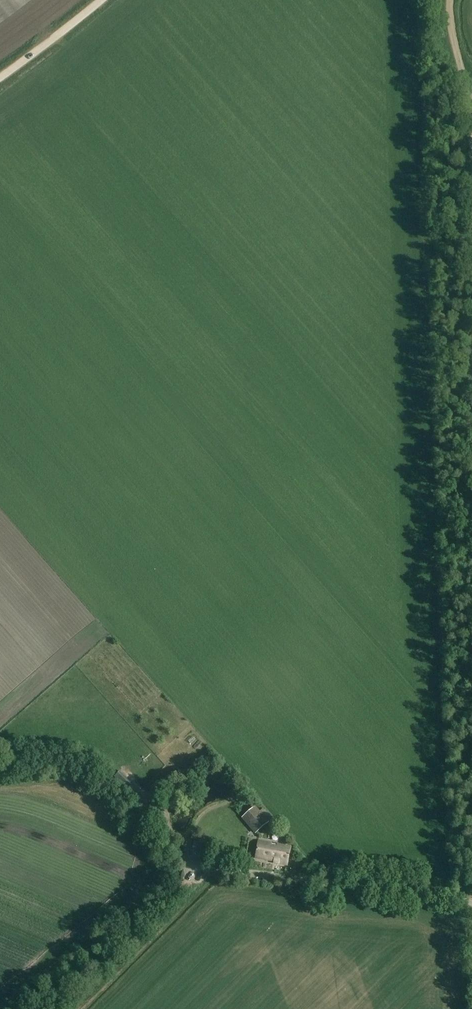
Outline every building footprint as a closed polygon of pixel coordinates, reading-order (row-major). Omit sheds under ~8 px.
[(119,771),(114,776),(128,789),(133,783),(119,771)] [(256,833),(268,823),(255,807),(243,818),(256,833)] [(233,818),(226,823),(238,840),(246,835),(233,818)] [(287,865),(290,847),(258,841),(255,857),(279,862),(279,863),(287,865)] [(193,846),(192,857),(208,859),(209,849),(193,846)] [(273,869),(274,862),(241,857),(239,864),(273,869)]
